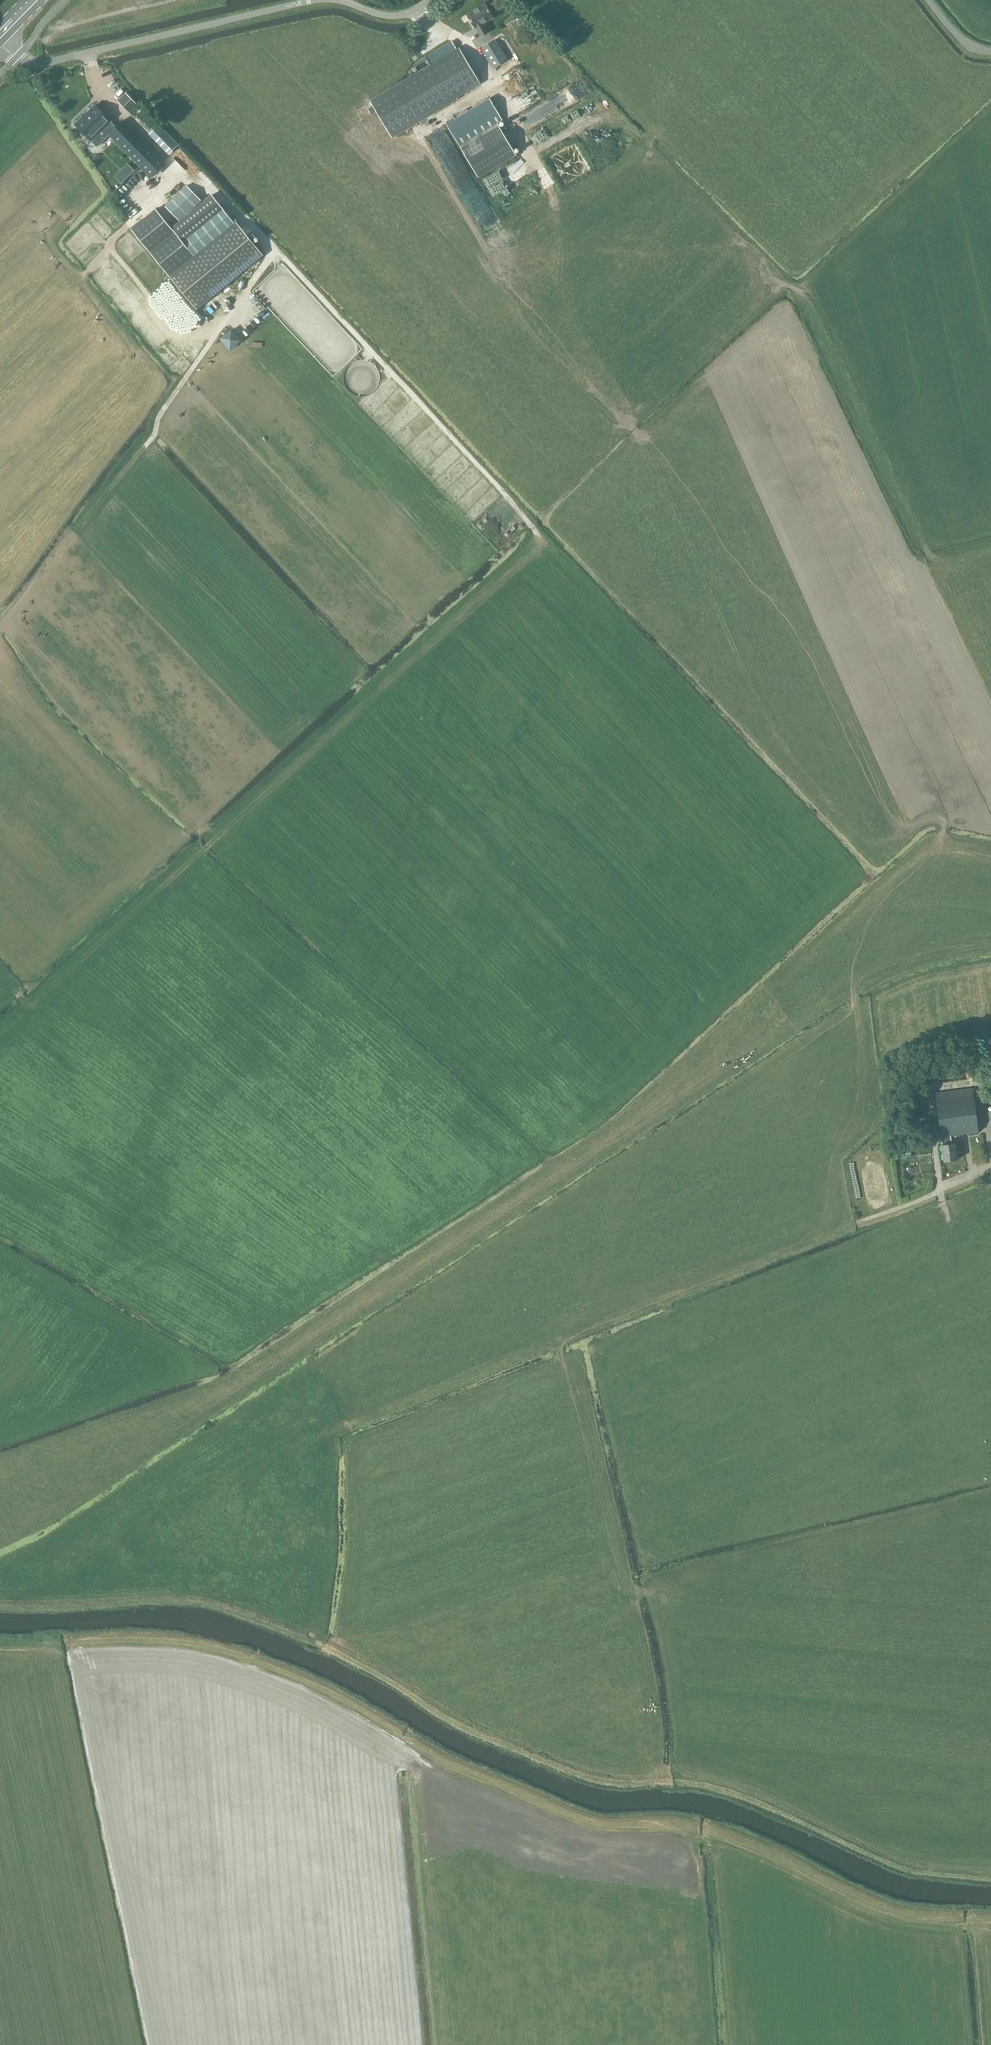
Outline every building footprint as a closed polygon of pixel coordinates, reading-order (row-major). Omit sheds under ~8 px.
[(488,33),(483,24),(493,18),(485,5),(467,15),(476,29),(476,28),(481,37),(488,33)] [(482,48),(494,69),(507,61),(495,41),(482,48)] [(386,93),(371,102),(390,135),(406,126),(422,117),(479,82),(469,64),(460,49),(457,50),(455,46),(452,42),(417,63),(422,72),(402,83),(386,93)] [(126,93),(118,101),(130,114),(139,105),(126,93)] [(455,120),(447,124),(460,146),(494,126),(498,124),(503,121),(494,106),(490,99),(455,120)] [(82,119),(76,125),(91,142),(97,148),(109,136),(151,178),(165,164),(123,121),(116,127),(112,122),(95,106),(82,119)] [(159,125),(158,127),(142,111),(136,117),(152,133),(150,134),(170,155),(178,147),(179,146),(159,125)] [(460,146),(479,178),(517,155),(498,124),(494,126),(460,146)] [(128,163),(123,168),(130,175),(135,170),(128,163)] [(187,187),(166,207),(173,214),(180,221),(201,201),(194,194),(187,187)] [(212,197),(172,229),(184,243),(185,242),(223,211),(212,197)] [(131,229),(169,276),(194,256),(184,243),(172,229),(156,209),(131,229)] [(169,276),(197,310),(263,255),(236,222),(234,224),(223,211),(185,242),(194,256),(169,276)] [(941,1137),(942,1137),(942,1141),(943,1145),(942,1145),(944,1161),(957,1159),(955,1143),(952,1143),(951,1135),(979,1132),(973,1088),(936,1093),(941,1137)] [(908,1120),(909,1127),(929,1125),(928,1118),(908,1120)] [(900,1150),(901,1154),(902,1158),(912,1157),(910,1149),(900,1150)]
